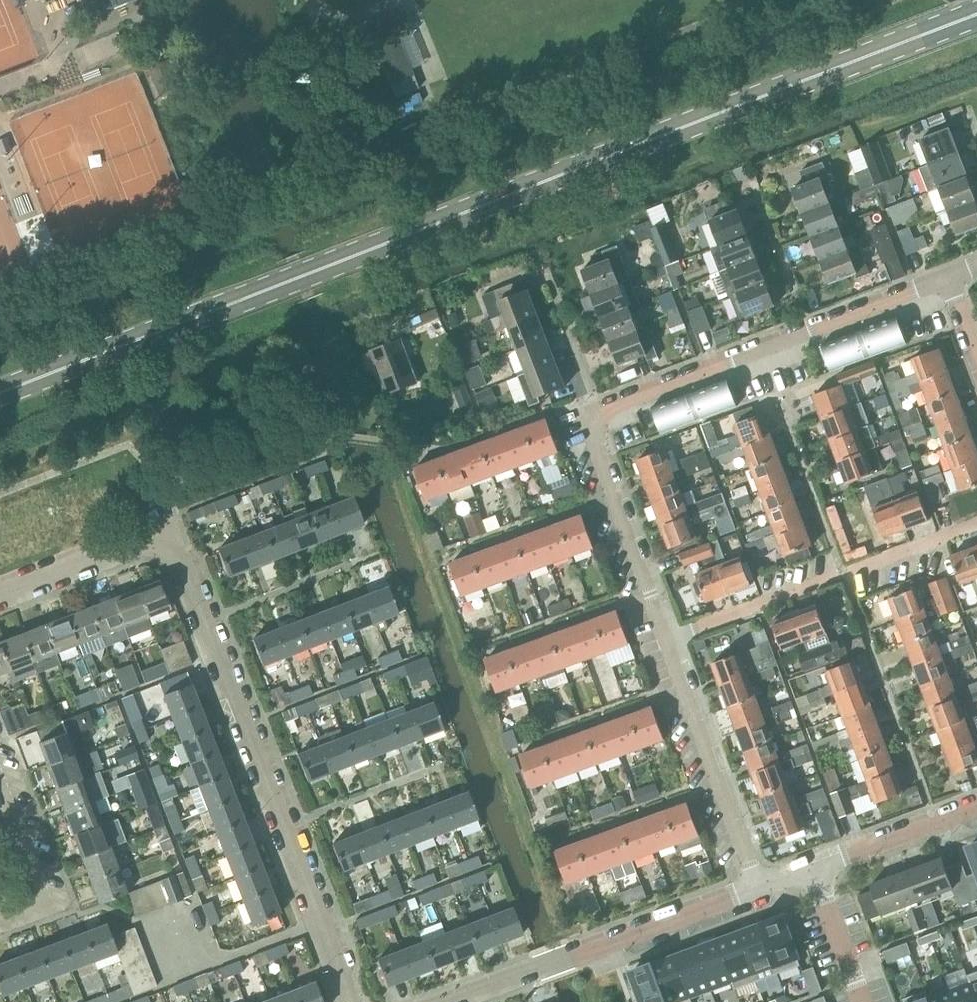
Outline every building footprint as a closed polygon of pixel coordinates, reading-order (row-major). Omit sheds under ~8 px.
[(88,19),(134,0),(80,0),(88,19)] [(396,98),(419,89),(399,39),(414,33),(405,10),(367,25),(396,98)] [(160,97),(178,90),(166,62),(149,68),(160,97)] [(932,164),(958,154),(949,129),(922,139),(932,164)] [(13,151),(7,138),(0,140),(0,151),(2,155),(13,151)] [(878,140),(862,147),(876,185),(893,179),(878,140)] [(928,193),(941,188),(967,177),(958,154),(932,164),(919,168),(928,193)] [(794,189),(804,213),(830,203),(830,204),(838,201),(823,163),(803,171),(808,184),(794,189)] [(868,168),(855,173),(861,190),(874,185),(868,168)] [(950,211),(976,200),(967,177),(941,188),(950,211)] [(890,181),(876,185),(879,195),(883,206),(897,201),(890,181)] [(874,185),(861,190),(865,200),(878,195),(879,195),(875,186),(874,185)] [(725,200),(707,207),(712,221),(721,245),(747,235),(738,211),(731,213),(725,200)] [(830,203),(804,213),(813,237),(839,227),(848,223),(840,200),(838,201),(830,204),(830,203)] [(976,200),(950,211),(959,235),(976,228),(976,203),(976,200)] [(902,203),(889,208),(896,226),(909,221),(902,203)] [(666,223),(651,229),(661,254),(666,266),(680,260),(666,223)] [(873,240),(888,234),(885,226),(870,231),(873,240)] [(848,250),(839,227),(813,237),(822,260),(848,250)] [(908,256),(919,251),(910,227),(898,232),(908,256)] [(888,234),(873,240),(883,265),(898,259),(888,234)] [(711,249),(720,273),(756,259),(747,235),(721,245),(711,249)] [(607,261),(583,270),(593,295),(631,280),(618,246),(604,251),(607,261)] [(848,250),(822,260),(831,284),(856,275),(858,278),(869,274),(858,246),(848,250)] [(661,254),(651,257),(656,270),(666,266),(661,254)] [(729,296),(731,295),(739,292),(765,282),(756,259),(720,273),(729,296)] [(680,260),(666,266),(669,275),(670,278),(685,272),(680,260)] [(656,270),(653,271),(656,280),(669,275),(666,266),(656,270)] [(631,280),(593,295),(602,318),(629,308),(629,307),(641,303),(631,280)] [(765,282),(739,292),(731,295),(740,320),(775,306),(765,282)] [(507,313),(492,319),(497,332),(512,326),(537,316),(528,292),(519,295),(515,284),(498,290),(502,301),(503,302),(507,313)] [(685,302),(689,312),(702,307),(698,297),(685,302)] [(698,335),(713,329),(704,306),(689,312),(698,335)] [(611,341),(638,331),(629,308),(602,318),(611,341)] [(448,316),(453,329),(461,325),(457,313),(448,316)] [(681,315),(668,320),(671,329),(685,324),(682,315),(681,315)] [(858,329),(869,356),(906,342),(896,315),(858,329)] [(537,316),(512,326),(521,350),(546,340),(537,316)] [(437,331),(445,350),(453,346),(445,328),(437,331)] [(450,335),(454,347),(471,341),(466,328),(450,335)] [(638,331),(611,341),(620,366),(645,356),(648,363),(658,359),(646,329),(638,331)] [(831,371),(869,356),(858,329),(821,344),(831,371)] [(546,340),(521,350),(529,373),(555,363),(546,340)] [(388,393),(416,383),(401,341),(373,351),(388,393)] [(476,353),(471,341),(454,347),(459,360),(476,353)] [(918,373),(906,378),(909,386),(921,381),(949,371),(940,349),(913,359),(918,373)] [(843,385),(815,395),(823,418),(851,407),(843,386),(880,373),(876,362),(839,375),(843,385)] [(529,373),(520,377),(531,405),(532,407),(542,403),(540,398),(565,389),(564,388),(555,363),(529,373)] [(480,365),(466,371),(474,390),(488,384),(480,365)] [(896,370),(884,375),(891,392),(897,390),(909,386),(906,378),(903,379),(900,372),(897,374),(896,370)] [(949,371),(921,381),(930,403),(957,393),(949,371)] [(690,394),(700,421),(738,407),(727,380),(690,394)] [(474,403),(466,384),(453,389),(461,408),(462,408),(474,416),(478,415),(474,403)] [(897,390),(891,392),(898,410),(904,408),(900,398),(912,393),(909,386),(897,390)] [(484,391),(476,394),(481,407),(489,404),(484,391)] [(957,393),(930,403),(938,425),(965,415),(957,393)] [(663,436),(700,421),(690,394),(652,409),(663,436)] [(875,398),(879,409),(891,404),(887,394),(875,398)] [(851,407),(823,418),(831,440),(859,430),(859,429),(851,407)] [(918,407),(899,414),(904,429),(923,422),(918,407)] [(730,442),(711,449),(713,457),(719,456),(733,451),(772,436),(763,414),(736,424),(740,434),(729,438),(730,442)] [(965,415),(938,425),(946,447),(973,437),(965,415)] [(525,428),(537,460),(560,452),(548,420),(525,428)] [(923,422),(904,429),(907,436),(926,429),(923,422)] [(859,430),(831,440),(839,462),(867,451),(876,448),(875,447),(903,437),(900,429),(874,438),(869,425),(859,429),(859,430)] [(517,467),(537,460),(525,428),(505,436),(517,467)] [(926,429),(907,436),(910,444),(914,442),(929,437),(927,434),(926,429)] [(496,475),(517,467),(505,436),(484,444),(496,475)] [(733,451),(719,456),(722,464),(747,454),(753,468),(780,458),(772,436),(733,451)] [(946,447),(954,469),(976,460),(976,448),(973,437),(946,447)] [(471,484),(496,475),(484,444),(459,453),(471,484)] [(867,451),(839,462),(847,484),(876,474),(875,473),(883,470),(876,448),(867,451)] [(907,449),(896,453),(902,469),(913,465),(907,449)] [(646,483),(674,472),(666,450),(638,460),(646,483)] [(706,451),(682,460),(685,468),(709,459),(706,451)] [(448,493),(471,484),(459,453),(436,461),(448,493)] [(780,458),(753,468),(761,490),(788,480),(780,458)] [(709,459),(685,468),(687,475),(712,466),(709,459)] [(954,469),(962,492),(976,486),(976,460),(954,469)] [(315,465),(318,474),(329,471),(325,461),(315,465)] [(428,500),(448,493),(436,461),(416,469),(428,500)] [(308,478),(318,474),(315,465),(304,469),(308,478)] [(939,465),(927,469),(930,477),(942,473),(939,465)] [(654,504),(682,494),(674,472),(646,483),(654,504)] [(930,477),(924,479),(932,502),(944,498),(939,483),(945,481),(942,473),(930,477)] [(900,474),(888,478),(896,501),(906,528),(929,520),(919,493),(908,497),(900,474)] [(270,482),(273,492),(284,488),(280,478),(270,482)] [(888,478),(866,487),(874,509),(884,537),(906,528),(896,501),(888,478)] [(788,480),(761,490),(769,512),(796,502),(788,480)] [(263,496),(273,492),(270,482),(259,486),(263,496)] [(731,491),(735,499),(749,494),(746,486),(731,491)] [(682,494),(654,504),(662,526),(690,516),(726,503),(723,493),(687,506),(682,494)] [(752,503),(749,494),(735,499),(738,508),(752,503)] [(235,495),(224,499),(228,509),(239,505),(235,495)] [(331,506),(341,532),(364,523),(354,497),(331,506)] [(215,502),(188,513),(191,522),(219,511),(219,512),(228,509),(224,499),(215,502)] [(796,502),(769,512),(777,533),(777,534),(804,524),(796,502)] [(690,516),(662,526),(671,549),(699,538),(694,524),(718,516),(719,520),(731,516),(726,503),(690,516)] [(309,514),(319,540),(341,532),(331,506),(309,514)] [(521,511),(523,519),(533,516),(530,508),(521,511)] [(464,519),(472,539),(489,532),(484,520),(481,512),(464,519)] [(286,523),(296,549),(319,540),(309,514),(295,520),(292,513),(284,517),(286,523)] [(489,532),(502,527),(497,515),(484,520),(489,532)] [(561,524),(573,555),(595,547),(583,516),(561,524)] [(274,558),(296,549),(286,523),(264,532),(274,558)] [(549,564),(573,555),(561,524),(537,533),(549,564)] [(766,537),(752,543),(754,550),(755,550),(768,545),(769,550),(781,545),(785,557),(813,547),(804,524),(777,534),(777,533),(766,537)] [(763,529),(749,535),(752,542),(752,543),(766,537),(763,529)] [(252,566),(274,558),(264,532),(242,540),(252,566)] [(527,572),(549,564),(537,533),(516,541),(527,572)] [(229,575),(252,566),(242,540),(219,549),(229,575)] [(719,540),(711,543),(730,593),(752,585),(742,558),(727,563),(719,540)] [(505,580),(527,572),(516,541),(493,549),(505,580)] [(711,543),(681,555),(685,566),(703,559),(708,571),(697,574),(700,582),(694,584),(698,595),(704,593),(707,602),(730,593),(711,543)] [(486,587),(505,580),(493,549),(475,556),(486,587)] [(951,557),(962,585),(972,581),(976,594),(976,558),(974,549),(951,557)] [(463,595),(486,587),(475,556),(451,564),(463,595)] [(955,600),(946,578),(929,584),(933,595),(921,599),(917,589),(890,599),(898,621),(955,600)] [(159,581),(136,590),(147,618),(170,609),(159,581)] [(375,592),(366,595),(376,622),(377,622),(380,631),(387,629),(384,619),(398,614),(398,613),(404,611),(406,610),(399,592),(397,593),(391,595),(388,587),(375,592)] [(136,590),(113,599),(124,627),(128,637),(152,628),(147,618),(136,590)] [(366,595),(344,604),(354,631),(375,623),(376,622),(366,595)] [(562,601),(565,610),(573,607),(569,598),(562,601)] [(113,599),(91,607),(102,635),(106,646),(128,637),(124,627),(113,599)] [(898,621),(907,643),(934,633),(929,619),(958,609),(955,600),(898,621)] [(565,611),(565,610),(562,601),(548,607),(552,616),(565,611)] [(344,604),(322,612),(332,639),(354,631),(344,604)] [(817,606),(795,614),(805,642),(809,653),(814,666),(848,654),(866,648),(861,635),(841,643),(840,640),(831,643),(817,606)] [(91,607),(68,616),(79,644),(102,635),(91,607)] [(523,615),(527,625),(535,622),(531,611),(523,615)] [(322,612),(299,621),(309,648),(332,639),(322,612)] [(594,620),(606,652),(630,643),(618,612),(594,620)] [(795,614),(773,622),(783,650),(805,642),(795,614)] [(68,616),(45,625),(56,653),(79,644),(68,616)] [(586,660),(606,652),(594,620),(574,628),(586,660)] [(299,621),(277,630),(287,657),(309,648),(299,621)] [(45,625),(23,633),(38,673),(60,665),(56,653),(45,625)] [(564,668),(586,660),(574,628),(552,636),(564,668)] [(277,630),(254,639),(264,665),(287,657),(277,630)] [(0,642),(0,645),(10,671),(14,683),(38,673),(23,633),(0,642)] [(934,633),(907,643),(915,665),(942,655),(971,644),(968,636),(939,646),(934,633)] [(542,676),(564,668),(552,636),(530,644),(542,676)] [(164,662),(187,653),(183,641),(159,650),(164,662)] [(740,653),(713,663),(721,686),(749,676),(778,665),(770,642),(740,653)] [(519,685),(542,676),(530,644),(507,652),(519,685)] [(942,655),(915,665),(923,687),(950,677),(945,662),(974,652),(971,644),(942,655)] [(10,671),(0,645),(0,675),(10,671)] [(388,654),(392,664),(403,660),(399,650),(388,654)] [(498,692),(519,685),(507,652),(486,660),(498,692)] [(187,653),(164,662),(169,674),(192,665),(187,653)] [(809,653),(800,656),(805,670),(814,666),(809,653)] [(381,668),(392,664),(388,654),(377,658),(381,668)] [(821,690),(807,695),(810,703),(825,697),(835,694),(863,683),(855,661),(827,671),(831,682),(821,690)] [(132,665),(116,671),(124,691),(140,685),(132,665)] [(749,676),(721,686),(730,708),(757,698),(752,684),(781,673),(778,665),(749,676)] [(394,670),(398,679),(408,675),(405,666),(394,670)] [(354,668),(344,672),(348,681),(357,677),(354,668)] [(388,683),(398,679),(394,670),(384,674),(388,683)] [(337,685),(348,681),(344,672),(334,676),(337,685)] [(931,709),(958,699),(950,677),(923,687),(931,709)] [(348,687),(352,697),(363,693),(360,683),(348,687)] [(863,683),(835,694),(843,716),(871,705),(863,683)] [(108,684),(97,689),(98,692),(101,700),(119,693),(115,685),(109,687),(108,684)] [(173,719),(201,708),(192,684),(164,695),(173,719)] [(309,685),(298,690),(302,699),(313,695),(309,685)] [(282,686),(269,691),(276,709),(276,710),(293,703),(302,699),(298,690),(289,693),(288,692),(285,693),(282,686)] [(348,687),(337,692),(341,701),(352,697),(348,687)] [(78,709),(89,705),(85,693),(74,698),(78,709)] [(825,697),(810,703),(813,711),(828,705),(825,697)] [(757,698),(730,708),(738,730),(765,719),(765,718),(757,698)] [(939,731),(966,720),(958,699),(931,709),(939,731)] [(319,710),(315,700),(304,704),(308,714),(319,710)] [(792,700),(774,707),(777,715),(795,708),(792,700)] [(105,705),(107,710),(118,706),(116,701),(105,705)] [(51,707),(55,718),(66,714),(62,702),(51,707)] [(551,702),(537,708),(542,719),(556,713),(551,702)] [(0,712),(0,714),(4,724),(27,715),(23,703),(0,712)] [(412,712),(422,738),(444,729),(434,703),(412,712)] [(286,723),(308,714),(304,704),(283,712),(286,723)] [(848,729),(813,742),(816,750),(839,742),(851,737),(879,727),(871,705),(843,716),(848,729)] [(173,719),(181,742),(209,731),(201,708),(173,719)] [(632,716),(643,747),(665,739),(654,708),(632,716)] [(765,719),(738,730),(746,752),(774,741),(769,730),(780,723),(798,716),(795,708),(777,715),(765,718),(765,719)] [(65,733),(39,743),(48,767),(76,756),(87,752),(79,732),(94,727),(88,711),(61,722),(65,733)] [(399,746),(422,738),(412,712),(389,720),(399,746)] [(27,715),(4,724),(8,736),(12,734),(32,726),(31,725),(37,723),(34,713),(28,716),(27,715)] [(620,756),(643,747),(632,716),(608,725),(620,756)] [(947,752),(976,741),(976,723),(975,717),(966,720),(939,731),(947,752)] [(136,734),(146,730),(142,719),(131,723),(136,734)] [(367,729),(377,755),(399,746),(389,720),(367,729)] [(125,724),(115,728),(119,739),(130,735),(125,724)] [(598,764),(620,756),(608,725),(587,732),(598,764)] [(839,742),(816,750),(819,758),(823,768),(832,765),(828,755),(843,749),(845,752),(855,748),(860,759),(888,749),(879,727),(851,737),(839,742)] [(318,737),(322,747),(332,772),(354,764),(344,738),(340,728),(318,737)] [(354,764),(377,755),(367,729),(344,738),(354,764)] [(146,730),(136,734),(144,756),(155,752),(146,730)] [(514,730),(501,735),(507,752),(521,747),(520,745),(518,739),(514,730)] [(181,742),(190,764),(218,753),(209,731),(181,742)] [(806,740),(803,731),(797,733),(801,742),(806,740)] [(575,772),(598,764),(587,732),(563,741),(575,772)] [(554,780),(575,772),(563,741),(543,748),(554,780)] [(774,741),(746,752),(754,774),(782,763),(781,762),(792,758),(811,752),(808,745),(779,755),(774,741)] [(947,752),(955,775),(976,767),(976,741),(947,752)] [(135,746),(123,751),(128,762),(139,758),(135,746)] [(309,781),(332,772),(322,747),(299,756),(309,781)] [(533,787),(554,780),(543,748),(521,756),(526,770),(533,787)] [(888,749),(860,759),(863,768),(867,781),(868,781),(896,771),(895,768),(888,749)] [(76,756),(48,767),(56,789),(84,778),(84,779),(95,774),(87,752),(76,756)] [(782,763),(754,774),(762,795),(790,785),(784,771),(795,767),(814,760),(811,752),(792,758),(781,762),(782,763)] [(199,787),(227,776),(218,753),(190,764),(199,787)] [(521,756),(511,760),(516,774),(526,770),(521,756)] [(150,768),(149,768),(153,779),(164,775),(161,768),(160,764),(150,768)] [(836,769),(824,773),(832,794),(844,789),(836,769)] [(143,770),(118,780),(122,790),(130,786),(147,780),(143,770)] [(844,789),(832,794),(841,817),(855,812),(857,816),(878,808),(876,804),(904,794),(896,771),(868,781),(867,781),(857,785),(844,789)] [(164,775),(153,779),(159,793),(162,802),(171,798),(178,795),(174,784),(169,786),(164,775)] [(208,810),(236,800),(227,776),(199,787),(208,810)] [(84,778),(56,789),(65,812),(92,801),(84,779),(84,778)] [(147,780),(130,786),(139,810),(145,808),(156,803),(147,780)] [(790,785),(762,795),(770,817),(809,803),(828,796),(824,787),(824,788),(805,794),(795,798),(790,785)] [(446,802),(456,828),(479,819),(469,793),(446,802)] [(612,802),(608,793),(597,797),(601,806),(612,802)] [(809,803),(770,817),(778,840),(786,837),(788,843),(808,835),(806,830),(801,818),(812,814),(812,811),(830,804),(831,804),(828,796),(809,803)] [(171,798),(162,802),(165,809),(171,823),(181,819),(175,805),(173,805),(171,798)] [(217,833),(245,823),(236,800),(208,810),(217,833)] [(92,801),(65,812),(73,835),(101,825),(111,821),(107,812),(98,815),(92,801)] [(434,836),(456,828),(446,802),(424,810),(434,836)] [(156,803),(145,808),(154,831),(165,826),(156,803)] [(688,804),(666,812),(678,843),(681,852),(703,844),(700,835),(688,804)] [(412,845),(434,836),(424,810),(402,819),(412,845)] [(535,823),(538,830),(569,819),(566,812),(546,819),(546,818),(535,823)] [(666,812),(644,820),(656,851),(678,843),(666,812)] [(181,819),(171,823),(175,835),(185,831),(181,819)] [(389,853),(412,845),(402,819),(379,828),(389,853)] [(644,820),(622,828),(633,860),(656,851),(644,820)] [(225,856),(254,846),(245,823),(217,833),(225,856)] [(101,825),(73,835),(82,858),(110,848),(116,845),(113,836),(106,838),(101,825)] [(367,862),(389,853),(379,828),(357,836),(367,862)] [(622,828),(601,836),(612,867),(617,881),(638,874),(633,860),(622,828)] [(343,871),(367,862),(357,836),(333,845),(343,871)] [(601,836),(576,845),(588,876),(612,867),(601,836)] [(170,838),(159,843),(163,853),(168,852),(174,849),(170,838)] [(969,847),(976,870),(976,844),(969,847)] [(576,845),(557,851),(568,883),(588,876),(576,845)] [(234,879),(262,868),(254,846),(225,856),(234,879)] [(110,848),(82,858),(91,881),(118,871),(110,848)] [(929,863),(907,871),(919,907),(927,928),(940,923),(932,902),(931,897),(953,889),(960,906),(976,900),(968,876),(962,862),(946,868),(943,858),(942,859),(940,854),(927,859),(929,863)] [(189,869),(199,865),(195,855),(185,859),(189,869)] [(468,860),(471,869),(482,865),(478,856),(468,860)] [(461,873),(471,869),(468,860),(458,864),(461,873)] [(686,866),(691,881),(714,873),(709,861),(698,865),(697,862),(686,866)] [(199,865),(189,869),(193,879),(203,875),(199,865)] [(243,902),(271,891),(262,868),(234,879),(243,902)] [(118,871),(91,881),(99,905),(127,894),(127,893),(118,871)] [(483,871),(473,875),(474,876),(477,884),(487,880),(483,871)] [(873,890),(858,896),(867,920),(898,910),(899,914),(907,911),(915,932),(927,928),(919,907),(907,871),(871,884),(873,890)] [(183,872),(174,876),(183,899),(192,896),(183,872)] [(968,876),(976,900),(976,873),(968,876)] [(423,877),(426,887),(436,883),(433,874),(423,877)] [(473,875),(462,879),(465,888),(477,884),(474,876),(473,875)] [(174,876),(162,880),(171,904),(183,899),(174,876)] [(417,890),(426,887),(423,877),(413,881),(417,890)] [(668,889),(664,878),(652,883),(656,894),(668,889)] [(162,880),(150,885),(159,908),(171,904),(162,880)] [(150,885),(139,889),(148,912),(159,908),(150,885)] [(127,894),(135,917),(148,912),(139,889),(127,893),(127,894)] [(429,892),(433,901),(442,897),(438,889),(429,892)] [(647,899),(647,898),(644,889),(633,893),(636,901),(637,903),(647,899)] [(379,894),(383,904),(393,900),(389,890),(379,894)] [(271,891),(243,902),(252,925),(280,915),(271,891)] [(423,905),(433,901),(429,892),(419,896),(423,905)] [(372,908),(383,904),(379,894),(369,898),(372,908)] [(207,914),(217,911),(213,901),(203,905),(207,914)] [(395,905),(384,909),(388,918),(398,915),(395,905)] [(491,917),(501,943),(524,934),(514,908),(491,917)] [(364,917),(356,920),(360,929),(378,922),(388,918),(384,909),(374,913),(369,915),(364,917)] [(217,911),(207,914),(211,926),(221,922),(217,911)] [(776,967),(779,974),(802,965),(784,916),(761,925),(776,967)] [(479,952),(501,943),(491,917),(469,925),(479,952)] [(972,919),(961,923),(963,930),(975,926),(972,919)] [(107,925),(84,934),(94,962),(97,970),(120,961),(117,953),(116,949),(112,937),(107,925)] [(456,961),(479,952),(469,925),(446,934),(456,961)] [(759,925),(739,933),(757,982),(777,974),(759,925)] [(135,928),(112,937),(116,949),(139,940),(135,928)] [(932,942),(943,938),(940,930),(929,934),(932,942)] [(733,983),(732,983),(735,990),(757,982),(755,975),(739,933),(718,941),(733,983)] [(84,934),(61,942),(72,970),(94,962),(84,934)] [(434,969),(456,961),(446,934),(424,943),(434,969)] [(929,934),(918,939),(920,946),(932,942),(929,934)] [(139,940),(116,949),(117,953),(120,961),(144,952),(139,940)] [(712,991),(732,983),(733,983),(718,941),(696,949),(712,991)] [(61,942),(38,951),(49,979),(72,970),(61,942)] [(412,978),(434,969),(424,943),(402,952),(412,978)] [(908,943),(884,951),(888,963),(912,954),(908,943)] [(275,948),(279,958),(290,954),(286,944),(275,948)] [(269,962),(279,958),(275,948),(265,952),(269,962)] [(691,999),(692,998),(712,991),(696,949),(675,957),(691,999)] [(38,951),(15,959),(26,988),(49,979),(38,951)] [(144,952),(120,961),(125,973),(148,964),(144,952)] [(388,987),(412,978),(402,952),(378,961),(388,987)] [(668,1001),(693,1001),(692,998),(691,999),(675,957),(654,965),(668,1001)] [(0,965),(0,991),(2,997),(26,988),(15,959),(0,965)] [(230,965),(234,975),(244,971),(240,961),(230,965)] [(148,964),(125,973),(125,974),(129,985),(153,976),(148,964)] [(224,979),(234,975),(230,965),(220,969),(224,979)] [(654,965),(631,973),(642,1001),(668,1001),(654,965)] [(803,971),(812,995),(823,991),(814,967),(803,971)] [(968,975),(970,982),(976,1001),(976,972),(968,975)] [(153,976),(129,985),(133,996),(157,987),(153,976)] [(183,983),(187,993),(199,989),(195,978),(183,983)] [(950,989),(954,1001),(976,1001),(970,982),(950,989)] [(178,996),(187,993),(183,983),(174,986),(178,996)] [(296,1001),(323,1001),(315,983),(292,992),(296,1001)] [(930,997),(932,1001),(954,1001),(950,989),(930,997)] [(111,1001),(117,1001),(122,1000),(117,990),(107,994),(111,1001)] [(903,999),(905,1001),(932,1001),(930,997),(927,990),(903,999)] [(292,992),(269,1000),(270,1001),(296,1001),(292,992)] [(107,994),(86,1001),(111,1001),(107,994)]
